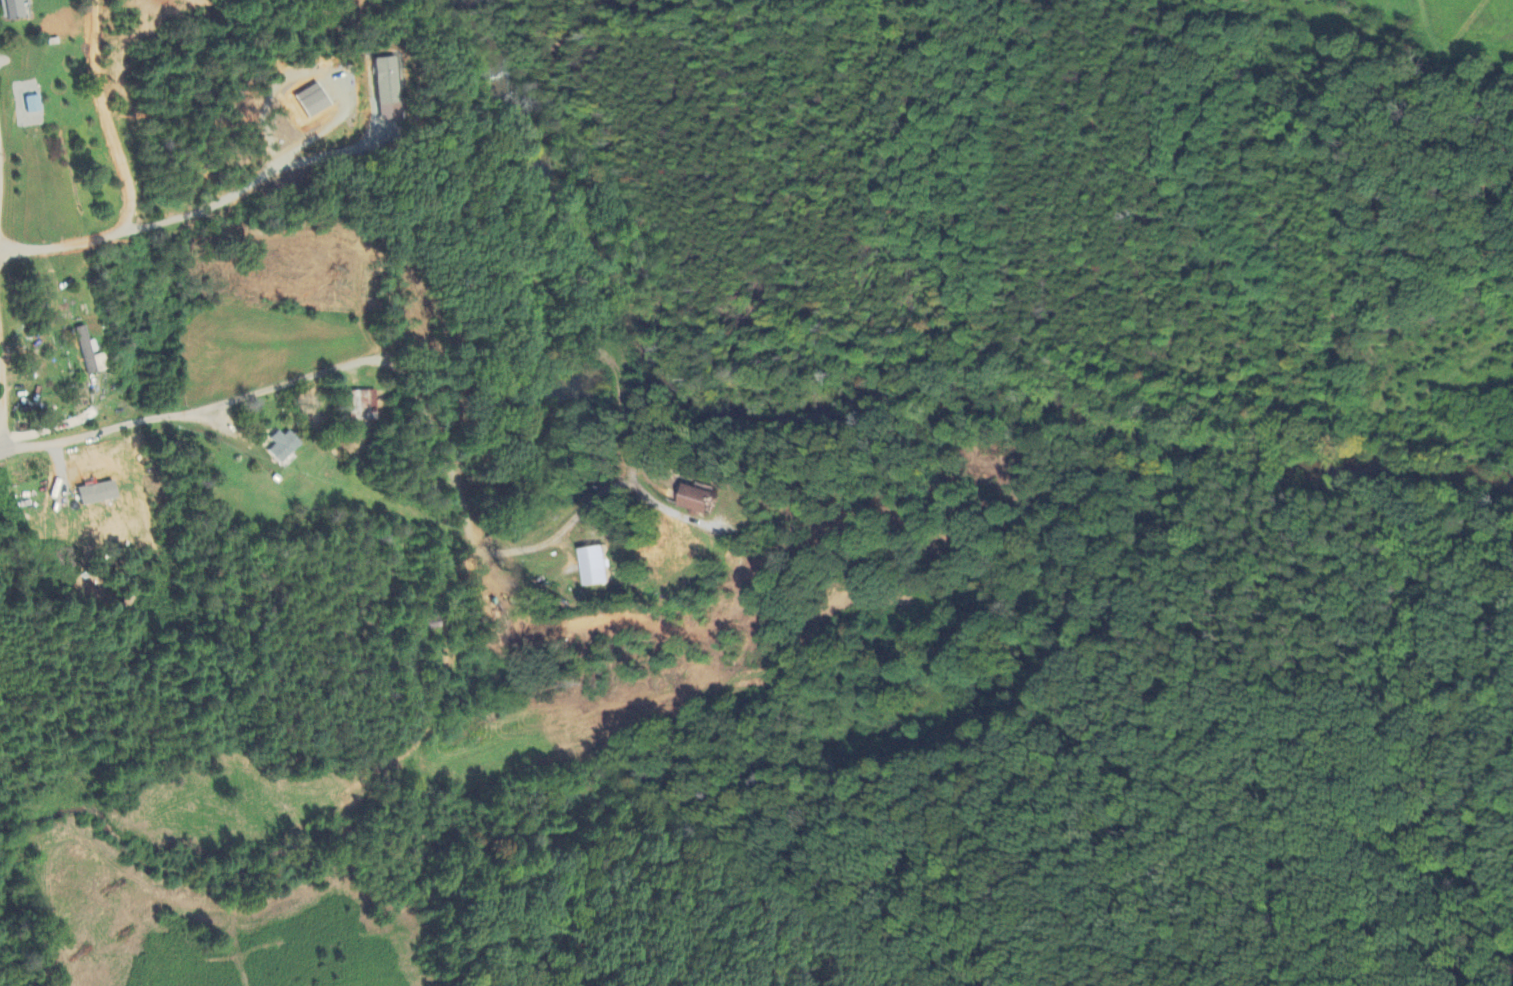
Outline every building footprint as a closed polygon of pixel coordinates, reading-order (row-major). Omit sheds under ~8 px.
[(23,19),(21,0),(0,0),(2,21),(23,19)] [(64,33),(61,22),(43,26),(46,38),(64,33)] [(402,119),(393,58),(373,61),(381,122),(402,119)] [(329,107),(316,85),(295,98),(309,119),(329,107)] [(25,99),(26,115),(39,114),(38,97),(25,99)] [(104,353),(97,355),(93,341),(89,342),(84,327),(75,330),(88,376),(109,370),(104,353)] [(349,393),(351,423),(367,422),(367,415),(377,414),(375,391),(349,393)] [(269,440),(274,445),(267,453),(278,465),(298,447),(281,428),(269,440)] [(80,507),(116,499),(112,482),(76,490),(80,507)] [(677,508),(706,514),(711,491),(682,485),(677,508)] [(604,547),(578,549),(582,587),(608,584),(604,547)]
